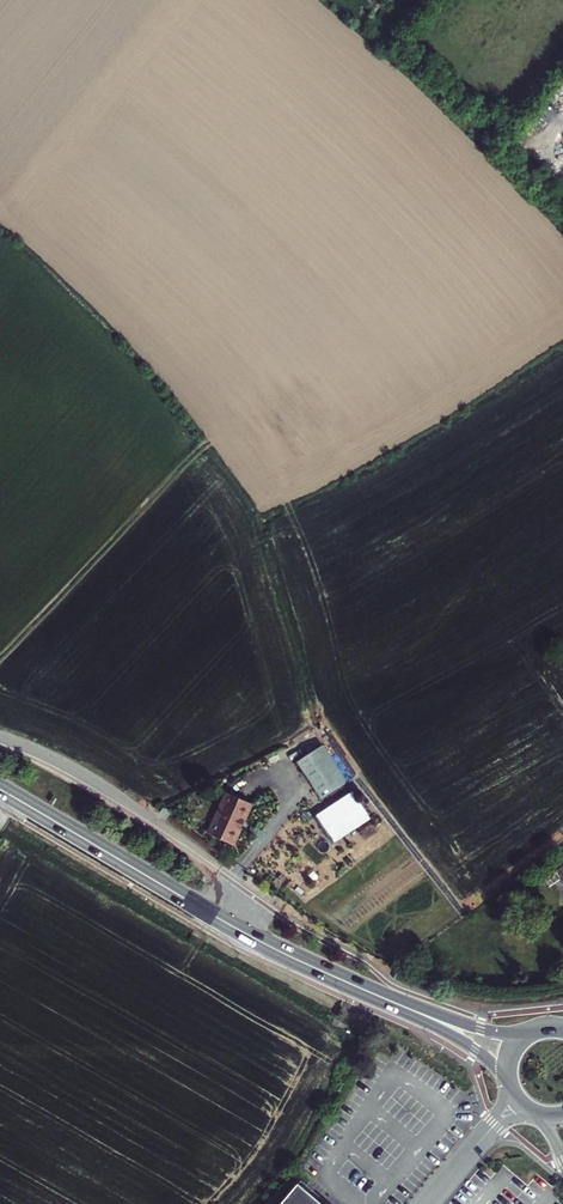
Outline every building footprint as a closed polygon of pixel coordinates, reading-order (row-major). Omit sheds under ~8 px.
[(327,740),(304,755),(330,794),(353,779),(327,740)] [(257,798),(231,787),(211,832),(238,843),(257,798)] [(365,787),(328,810),(345,836),(381,813),(365,787)] [(284,1203),(324,1203),(300,1184),(284,1203)]
